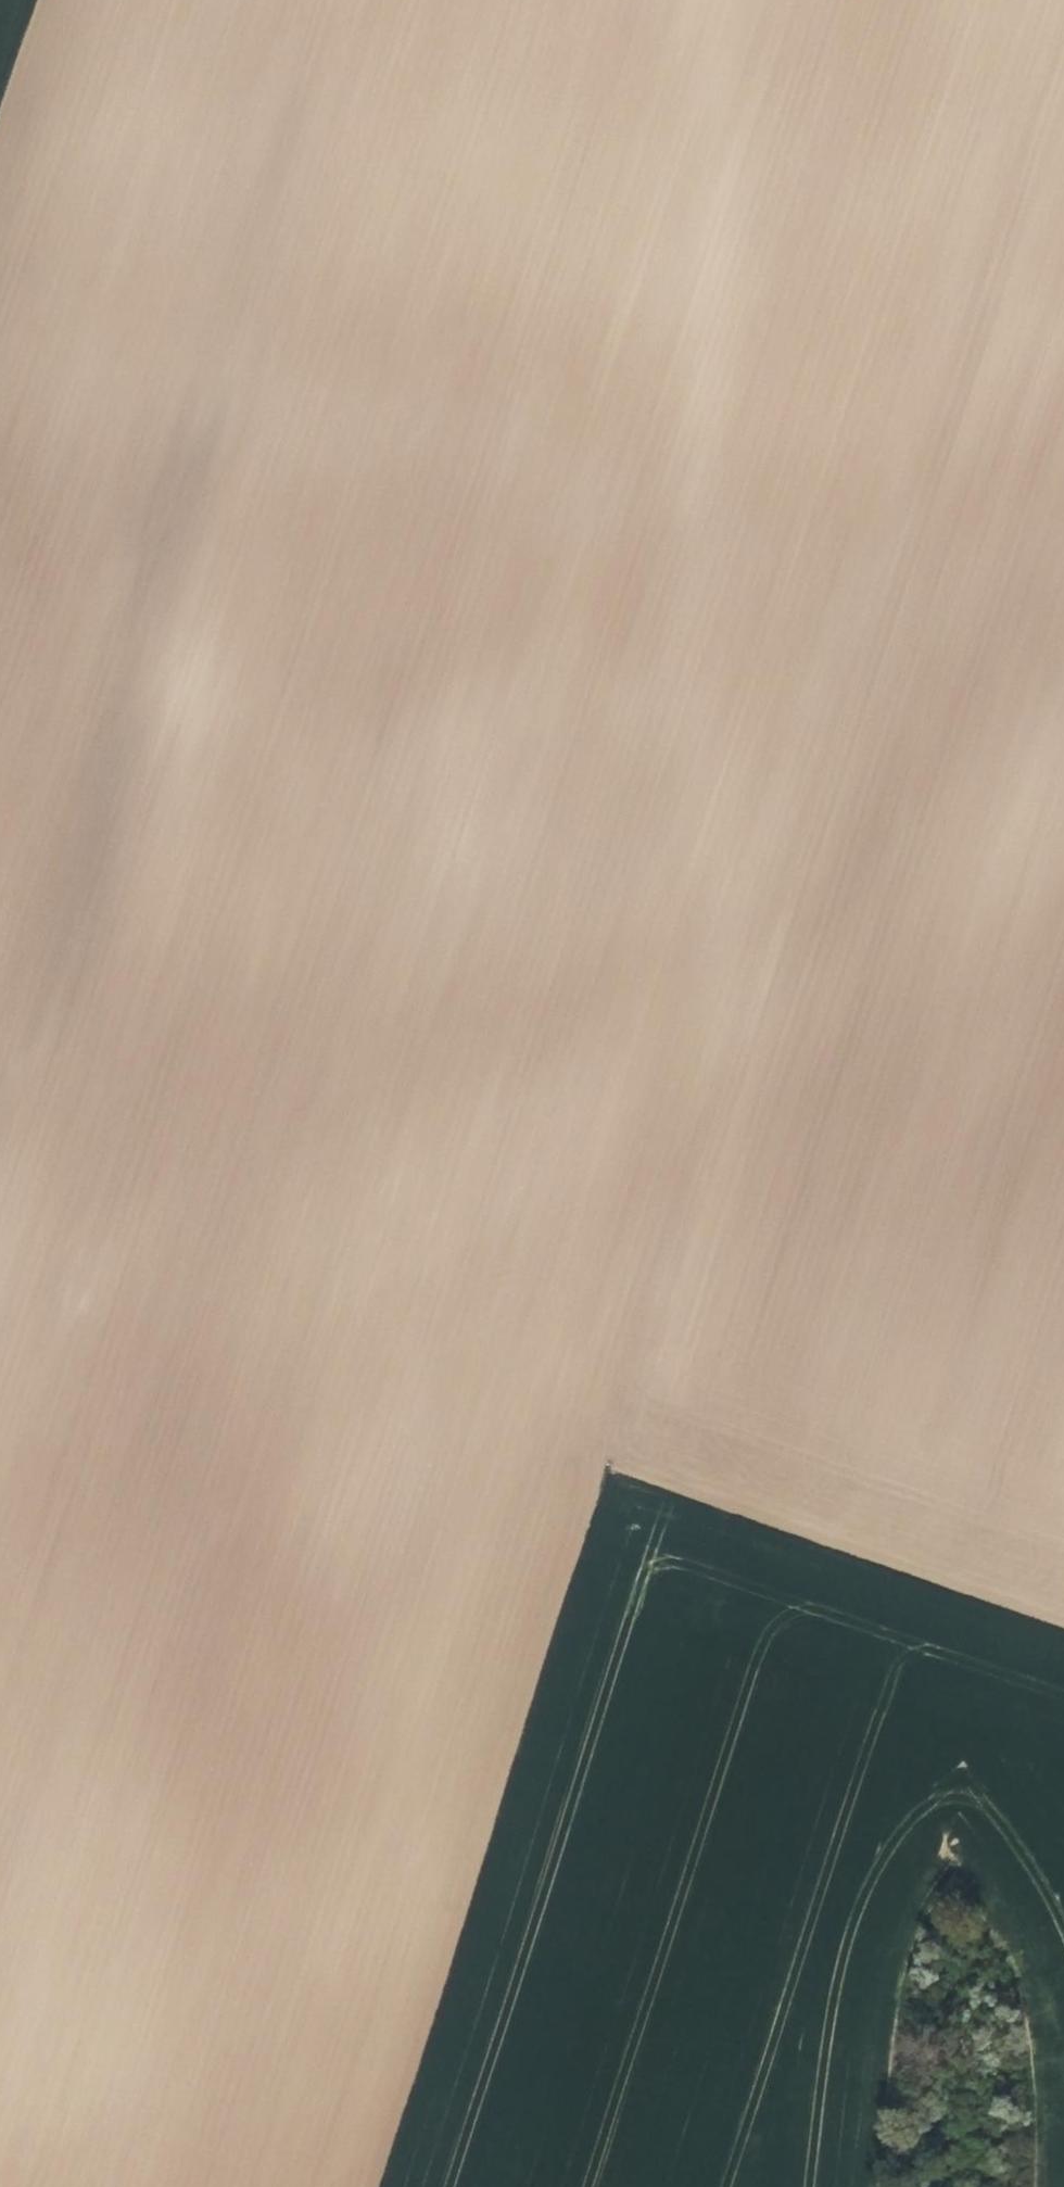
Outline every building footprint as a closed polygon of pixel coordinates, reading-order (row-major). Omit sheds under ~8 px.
[(923,2186),(946,2186),(947,2178),(923,2177),(923,2186)]
